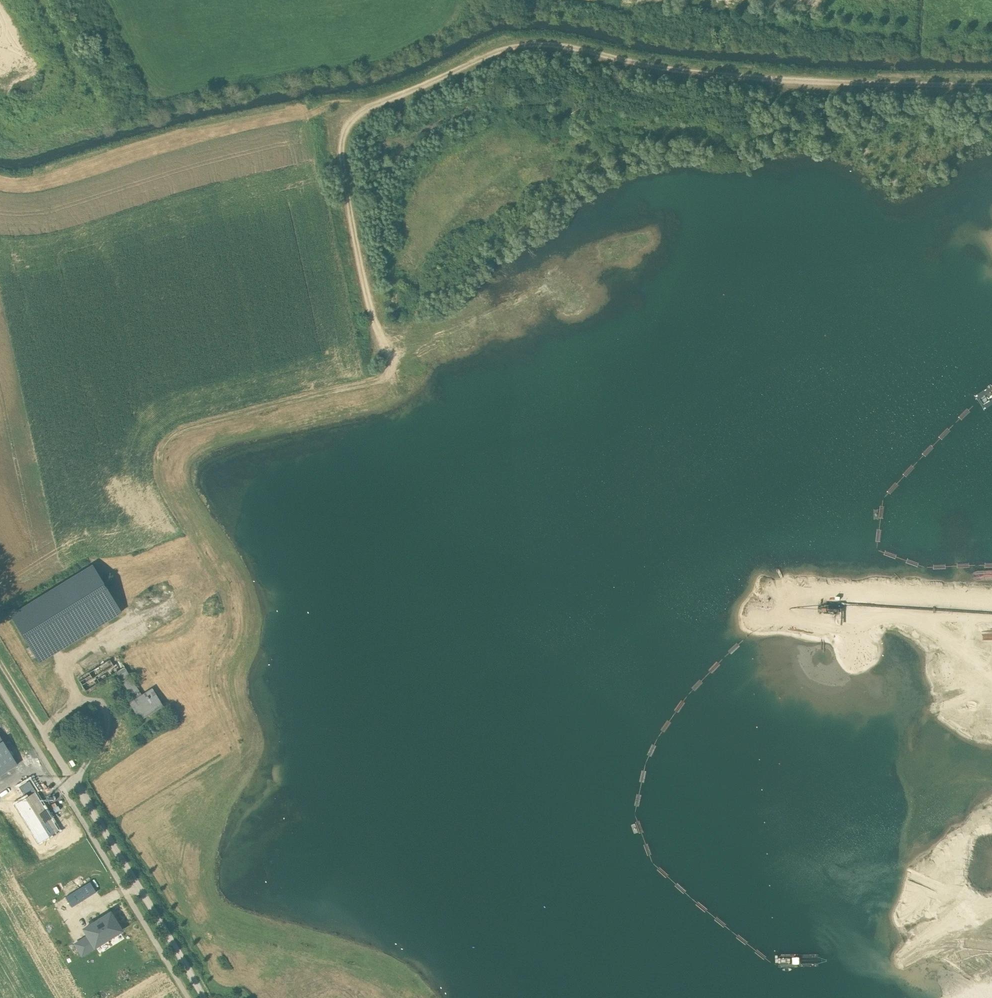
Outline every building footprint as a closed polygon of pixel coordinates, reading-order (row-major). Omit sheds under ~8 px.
[(99,566),(12,609),(30,644),(36,641),(35,638),(54,629),(60,643),(56,645),(58,648),(124,616),(99,566)] [(78,676),(85,689),(119,672),(112,659),(78,676)] [(152,689),(142,695),(127,670),(118,676),(133,700),(128,704),(139,723),(163,708),(152,689)] [(73,907),(98,891),(92,880),(67,896),(73,907)] [(84,927),(88,935),(75,942),(83,957),(126,932),(114,910),(84,927)]
